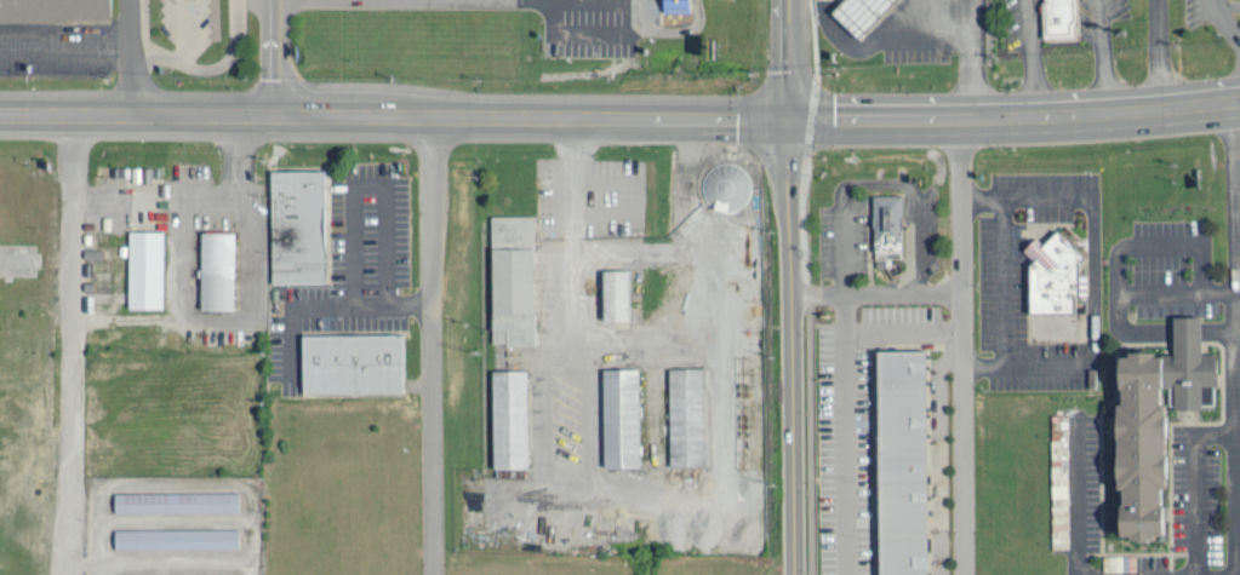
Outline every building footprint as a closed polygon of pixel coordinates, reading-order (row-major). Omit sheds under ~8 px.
[(111,0),(0,0),(0,18),(111,19),(111,0)] [(689,0),(664,0),(664,11),(689,11),(689,0)] [(832,13),(844,0),(897,0),(861,40),(832,13)] [(1044,37),(1075,37),(1075,0),(1044,0),(1044,37)] [(750,206),(748,163),(702,165),(704,208),(750,206)] [(272,286),(325,287),(324,172),(270,173),(272,286)] [(904,190),(904,265),(873,265),(872,190),(904,190)] [(493,344),(535,343),(534,214),(492,214),(493,344)] [(163,308),(164,230),(129,230),(128,308),(163,308)] [(202,230),(200,314),(234,315),(235,231),(202,230)] [(1076,311),(1076,239),(1030,239),(1030,311),(1076,311)] [(605,320),(630,319),(630,269),(605,269),(605,320)] [(1118,356),(1116,550),(1164,551),(1162,389),(1167,389),(1167,407),(1175,407),(1173,413),(1201,414),(1201,409),(1215,408),(1215,385),(1218,385),(1218,352),(1201,352),(1200,318),(1173,320),(1172,356),(1118,356)] [(303,338),(303,397),(404,396),(404,338),(303,338)] [(880,574),(927,574),(926,353),(878,355),(880,574)] [(670,465),(705,465),(705,367),(669,367),(670,465)] [(639,368),(604,368),(605,467),(640,466),(639,368)] [(492,369),(493,468),(528,467),(527,369),(492,369)] [(115,511),(239,510),(239,491),(115,492),(115,511)] [(115,529),(115,548),(239,547),(239,528),(115,529)]
